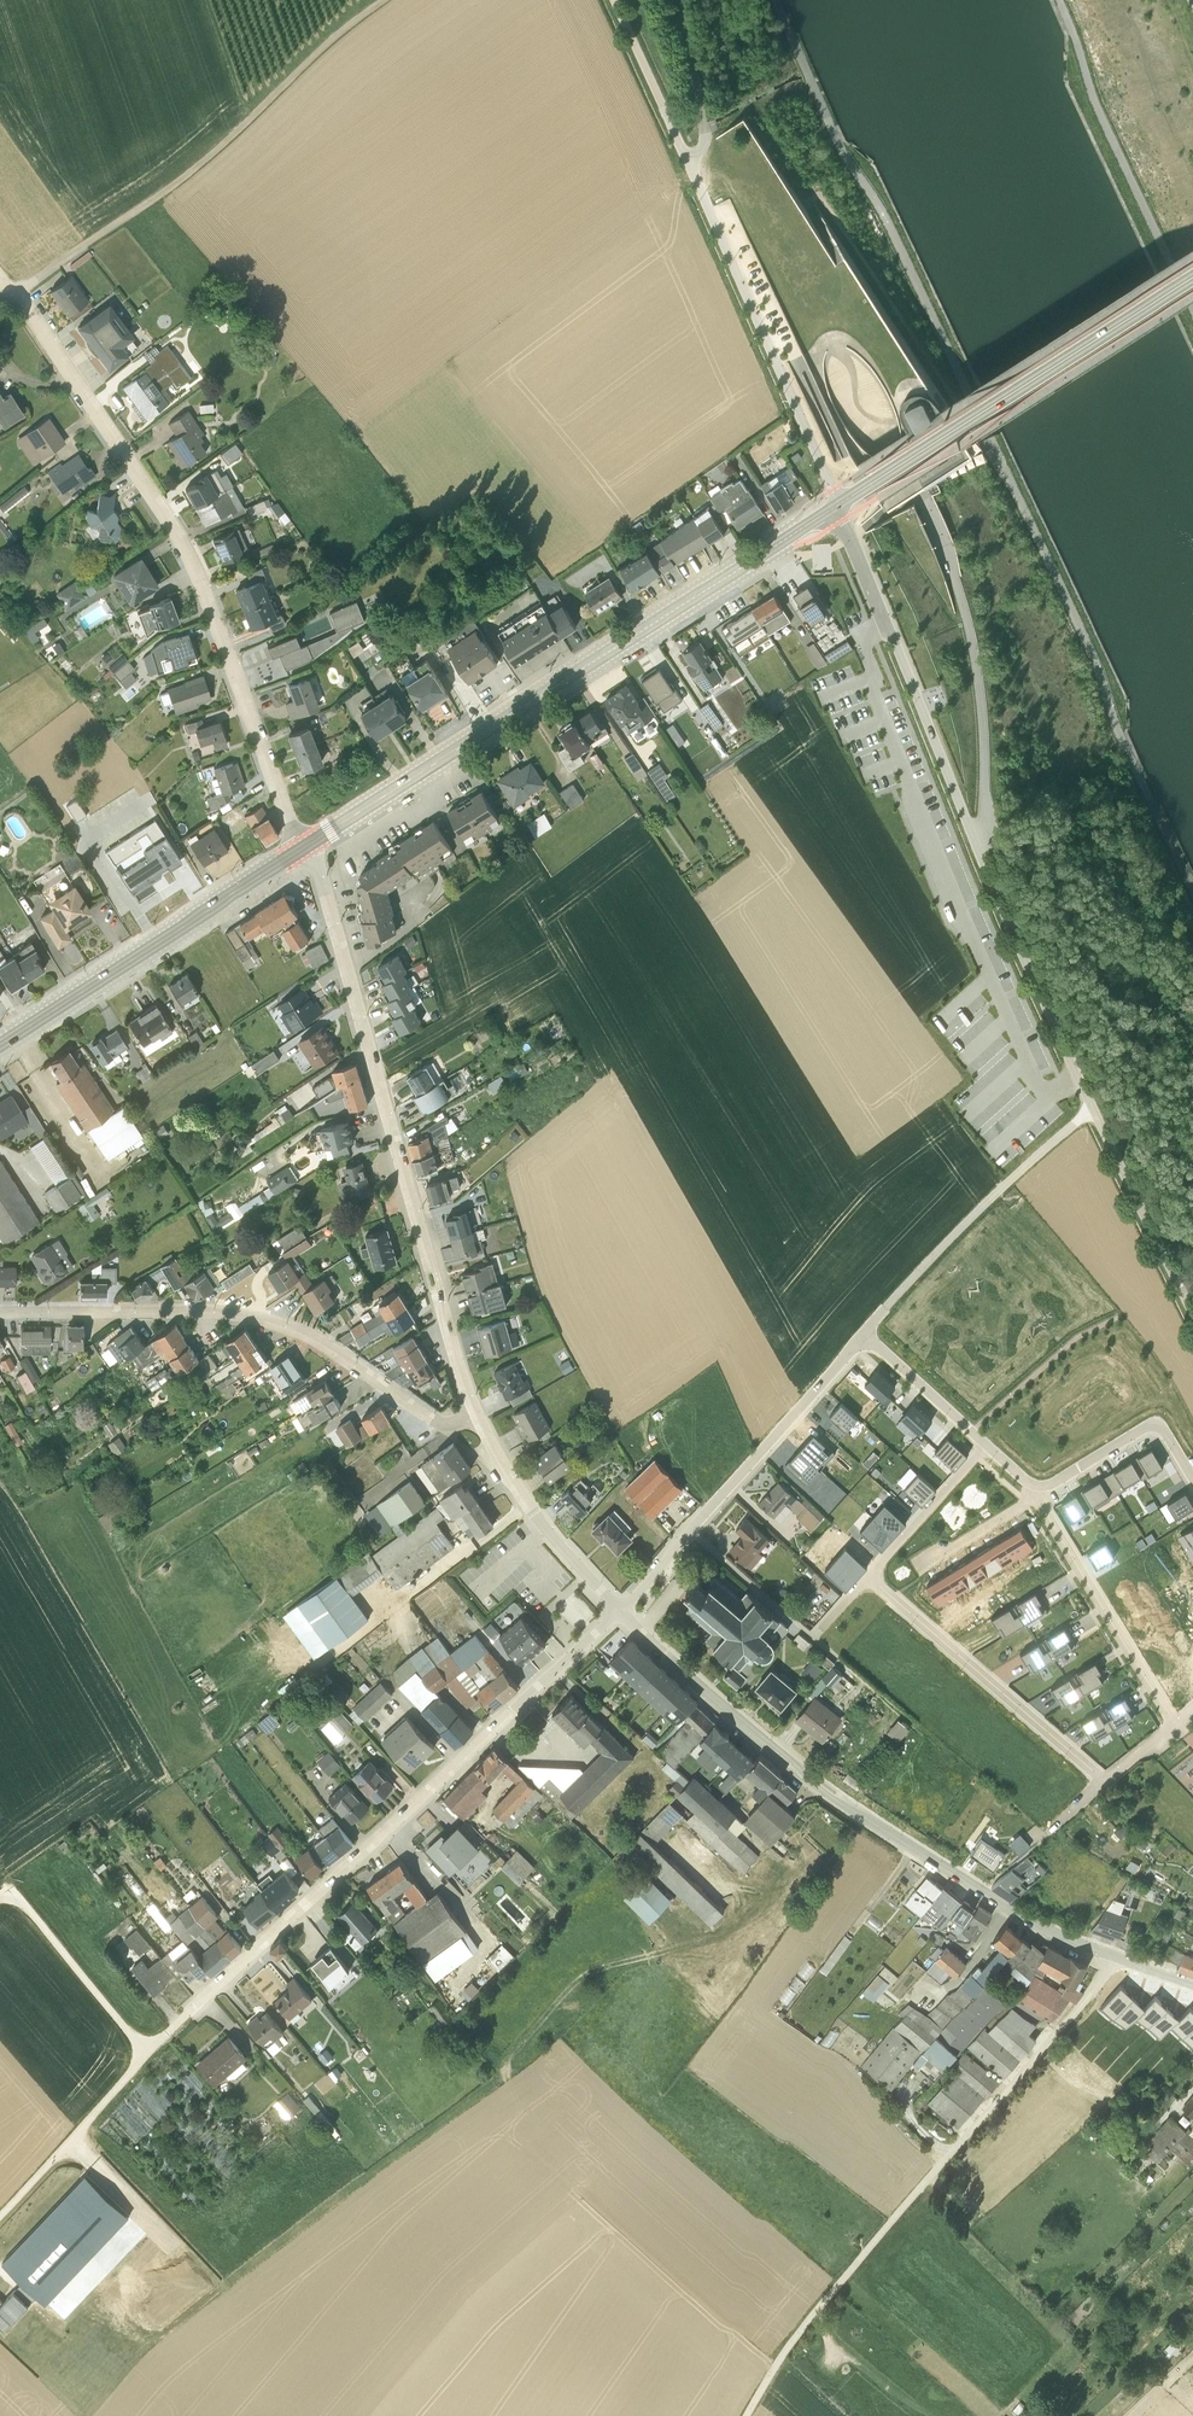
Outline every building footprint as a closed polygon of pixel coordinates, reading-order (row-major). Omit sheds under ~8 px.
[(88,251),(69,265),(72,269),(91,254),(88,251)] [(70,276),(50,291),(68,315),(88,300),(70,276)] [(99,355),(109,369),(138,347),(131,338),(134,336),(109,302),(77,326),(87,340),(99,355)] [(99,355),(87,340),(86,341),(88,346),(91,350),(95,354),(98,356),(99,355)] [(137,413),(144,422),(171,400),(162,389),(172,382),(176,387),(191,376),(167,345),(159,351),(155,345),(143,354),(150,364),(141,371),(143,372),(122,388),(122,389),(123,388),(129,396),(131,394),(136,402),(131,406),(137,413)] [(275,355),(263,351),(260,362),(272,366),(275,355)] [(3,425),(22,413),(9,393),(2,398),(0,395),(0,421),(3,425)] [(213,403),(199,405),(200,413),(214,411),(213,403)] [(203,433),(188,410),(168,423),(169,424),(170,423),(178,435),(167,442),(167,443),(174,452),(179,453),(177,462),(181,468),(205,452),(199,442),(202,440),(199,436),(203,433)] [(46,419),(16,439),(32,463),(64,442),(59,435),(56,436),(52,429),(53,429),(46,419)] [(226,465),(242,454),(234,444),(219,455),(226,465)] [(60,461),(47,470),(63,493),(71,488),(73,490),(95,475),(89,467),(87,469),(77,453),(61,463),(60,461)] [(761,483),(777,509),(782,505),(782,506),(783,506),(784,506),(784,505),(785,505),(788,505),(791,503),(792,501),(793,500),(790,495),(798,490),(792,480),(798,476),(790,465),(761,483)] [(185,490),(195,507),(232,487),(225,474),(220,476),(216,469),(191,482),(193,485),(185,490)] [(747,488),(740,478),(733,482),(732,480),(721,487),(722,490),(711,497),(714,502),(719,509),(725,506),(732,518),(737,525),(746,519),(751,515),(753,518),(763,512),(748,488),(747,488)] [(4,508),(31,490),(27,484),(0,502),(4,508)] [(232,487),(195,507),(205,525),(214,520),(236,508),(237,510),(243,507),(232,487)] [(115,497),(99,494),(96,510),(87,509),(85,517),(90,524),(95,526),(97,530),(97,535),(100,540),(112,542),(118,539),(120,527),(116,521),(117,516),(113,510),(112,510),(115,497)] [(249,514),(271,506),(268,499),(245,508),(247,515),(249,514)] [(695,515),(710,540),(730,527),(727,521),(719,509),(714,502),(695,515)] [(283,525),(290,521),(278,503),(271,506),(249,514),(251,521),(271,512),(276,519),(278,518),(283,525)] [(719,509),(727,521),(732,518),(725,506),(719,509)] [(237,510),(236,508),(214,520),(216,523),(237,511),(237,510)] [(659,539),(675,562),(710,540),(695,515),(659,539)] [(640,520),(632,526),(636,532),(644,526),(640,520)] [(238,529),(213,540),(223,563),(249,551),(238,529)] [(647,550),(660,571),(675,562),(659,539),(646,548),(647,550)] [(272,544),(251,554),(254,559),(275,550),(272,544)] [(634,588),(660,571),(647,550),(616,570),(623,581),(628,578),(634,588)] [(129,602),(157,585),(140,558),(113,575),(129,602)] [(236,592),(244,609),(269,598),(270,598),(267,589),(265,590),(261,581),(266,579),(261,568),(246,574),(251,585),(235,591),(236,592)] [(584,591),(597,611),(621,596),(608,576),(600,581),(584,591)] [(582,588),(584,591),(600,581),(597,578),(582,588)] [(74,581),(56,593),(66,609),(85,597),(74,581)] [(808,616),(815,627),(830,618),(819,600),(809,586),(795,594),(801,604),(795,608),(802,619),(808,616)] [(775,593),(753,607),(769,633),(791,619),(775,593)] [(556,595),(542,603),(561,635),(576,625),(556,595)] [(137,612),(146,635),(156,627),(179,619),(175,609),(173,610),(168,597),(148,605),(149,608),(137,612)] [(244,609),(251,628),(261,624),(261,626),(267,623),(271,631),(286,625),(281,614),(277,616),(269,598),(244,609)] [(298,646),(299,645),(295,635),(267,647),(270,655),(277,652),(285,670),(312,658),(352,629),(351,627),(365,621),(357,602),(329,613),(337,632),(299,648),(298,646)] [(512,651),(519,661),(561,635),(542,603),(498,632),(510,653),(512,651)] [(769,633),(753,607),(721,627),(739,655),(771,635),(769,633)] [(427,646),(431,643),(442,658),(454,657),(469,681),(497,662),(481,638),(485,636),(467,609),(427,636),(426,634),(421,637),(427,646)] [(24,630),(29,637),(47,625),(42,618),(24,630)] [(814,636),(805,621),(796,627),(804,641),(814,636)] [(387,630),(380,637),(384,643),(392,636),(387,630)] [(150,651),(157,673),(171,668),(171,669),(197,661),(187,634),(162,642),(150,651)] [(853,646),(848,638),(824,653),(830,661),(853,646)] [(689,671),(704,688),(723,676),(716,665),(718,664),(714,656),(712,658),(700,640),(684,650),(690,660),(686,663),(691,669),(689,671)] [(818,667),(827,661),(814,640),(804,647),(818,667)] [(358,642),(346,650),(352,659),(364,651),(358,642)] [(112,672),(127,660),(121,652),(114,657),(108,650),(100,657),(112,672)] [(128,660),(112,672),(119,681),(134,668),(128,660)] [(403,675),(423,708),(437,698),(439,700),(448,694),(427,660),(403,675)] [(656,667),(641,677),(658,703),(659,702),(665,711),(682,699),(671,681),(670,682),(666,676),(663,678),(656,667)] [(171,702),(175,714),(198,706),(197,703),(210,698),(203,676),(184,682),(185,682),(167,688),(168,690),(159,695),(163,705),(171,702)] [(285,705),(289,716),(293,714),(294,715),(318,706),(308,679),(288,686),(294,701),(286,703),(287,704),(285,705)] [(605,698),(628,733),(656,714),(643,696),(639,699),(628,683),(605,698)] [(387,687),(373,697),(392,727),(407,718),(387,687)] [(392,727),(373,697),(358,706),(377,737),(392,727)] [(708,701),(700,706),(715,728),(723,723),(708,701)] [(595,707),(575,719),(590,741),(608,730),(601,718),(602,718),(595,707)] [(201,718),(185,723),(188,733),(195,731),(199,744),(211,740),(214,748),(226,745),(218,721),(204,726),(201,718)] [(592,743),(590,741),(575,719),(559,730),(567,742),(562,745),(560,748),(560,751),(570,766),(585,757),(581,751),(592,743)] [(116,726),(108,734),(113,739),(121,732),(116,726)] [(288,736),(295,753),(316,746),(309,728),(288,736)] [(737,741),(729,730),(719,737),(727,748),(737,741)] [(295,753),(302,770),(322,762),(316,746),(295,753)] [(604,761),(596,750),(590,754),(597,765),(604,761)] [(638,778),(648,772),(633,751),(625,756),(634,770),(633,770),(638,778)] [(707,764),(703,758),(693,764),(700,775),(706,770),(704,767),(707,764)] [(237,761),(232,763),(240,787),(245,786),(237,761)] [(668,798),(676,793),(665,777),(669,774),(659,761),(648,769),(668,798)] [(531,762),(520,769),(518,766),(500,779),(516,805),(531,795),(530,792),(544,783),(531,762)] [(206,798),(210,809),(220,806),(219,803),(231,800),(228,791),(240,787),(232,763),(213,769),(221,793),(206,798)] [(571,807),(584,797),(574,781),(560,790),(571,807)] [(448,810),(468,841),(494,826),(493,825),(501,820),(482,789),(448,810)] [(278,834),(261,806),(244,816),(254,833),(257,831),(264,842),(278,834)] [(552,824),(545,811),(527,822),(535,834),(552,824)] [(396,844),(397,846),(414,871),(416,873),(422,870),(423,871),(445,857),(444,856),(453,850),(434,819),(396,844)] [(179,858),(155,820),(104,852),(114,869),(116,868),(130,890),(132,893),(181,861),(179,858)] [(214,827),(189,843),(203,864),(227,849),(214,827)] [(359,895),(366,916),(393,909),(395,909),(389,887),(414,871),(397,846),(378,858),(380,860),(360,872),(364,878),(358,882),(362,894),(359,895)] [(53,908),(39,917),(58,944),(69,936),(63,926),(74,919),(80,916),(80,915),(89,909),(72,884),(48,900),(53,908)] [(257,909),(272,933),(283,926),(281,923),(299,911),(293,903),(295,894),(285,892),(257,909)] [(398,927),(393,909),(366,916),(363,917),(370,941),(383,938),(382,936),(389,934),(388,930),(398,927)] [(266,924),(257,910),(235,924),(256,957),(260,955),(248,935),(266,924)] [(299,945),(309,939),(308,937),(310,936),(298,917),(297,918),(295,914),(281,923),(295,945),(298,943),(299,945)] [(235,924),(226,930),(249,965),(257,959),(235,924)] [(413,931),(405,937),(410,944),(418,937),(413,931)] [(321,939),(306,947),(314,963),(329,956),(321,939)] [(40,955),(31,940),(20,946),(21,947),(12,953),(27,976),(43,966),(37,956),(40,955)] [(27,976),(12,953),(6,958),(3,954),(0,950),(0,970),(11,987),(27,976)] [(384,980),(404,968),(408,965),(399,951),(379,963),(383,970),(380,973),(384,980)] [(412,983),(404,968),(384,980),(388,987),(384,989),(388,997),(412,983)] [(198,991),(186,971),(168,982),(182,1004),(191,998),(190,997),(198,991)] [(415,981),(412,983),(388,997),(393,1004),(389,1006),(393,1013),(413,1001),(423,995),(415,981)] [(282,1011),(292,1027),(323,1007),(317,997),(314,999),(304,985),(280,1001),(285,1009),(282,1011)] [(422,1016),(413,1001),(393,1013),(397,1021),(394,1023),(398,1030),(422,1016)] [(143,1008),(128,1018),(143,1042),(158,1032),(160,1035),(170,1028),(154,1003),(144,1010),(143,1008)] [(299,1038),(315,1062),(339,1046),(323,1023),(299,1038)] [(126,1043),(115,1027),(104,1033),(105,1034),(101,1036),(99,1035),(90,1041),(106,1064),(121,1055),(117,1049),(126,1043)] [(187,1032),(194,1043),(202,1038),(200,1036),(206,1032),(204,1028),(198,1032),(194,1027),(187,1032)] [(253,1060),(258,1068),(280,1054),(275,1045),(253,1060)] [(86,1125),(106,1155),(142,1131),(121,1100),(114,1105),(83,1059),(78,1063),(67,1046),(48,1058),(60,1075),(55,1079),(54,1079),(85,1126),(86,1125)] [(434,1056),(408,1071),(418,1088),(413,1091),(414,1091),(444,1073),(434,1056)] [(509,1067),(513,1074),(520,1069),(521,1071),(529,1066),(524,1057),(509,1067)] [(135,1067),(142,1078),(152,1071),(144,1058),(140,1060),(142,1063),(135,1067)] [(361,1073),(357,1058),(333,1065),(334,1069),(313,1083),(320,1093),(327,1088),(338,1081),(361,1073)] [(454,1078),(459,1086),(467,1082),(460,1069),(452,1074),(454,1078)] [(496,1083),(507,1076),(503,1069),(492,1075),(496,1083)] [(1020,1096),(1024,1092),(1030,1098),(1038,1091),(1020,1071),(1008,1082),(1020,1096)] [(369,1099),(361,1073),(338,1081),(327,1088),(330,1097),(346,1090),(351,1104),(369,1099)] [(449,1081),(444,1073),(414,1091),(422,1105),(459,1086),(454,1078),(449,1081)] [(0,1096),(0,1135),(27,1118),(37,1134),(46,1129),(28,1102),(20,1107),(10,1090),(0,1096)] [(237,1142),(240,1147),(251,1140),(250,1139),(295,1111),(290,1103),(289,1104),(286,1099),(278,1104),(281,1108),(273,1113),(274,1116),(266,1121),(267,1123),(254,1131),(255,1132),(237,1142)] [(970,1112),(988,1138),(999,1130),(981,1104),(970,1112)] [(409,1138),(414,1153),(435,1146),(442,1144),(439,1135),(447,1130),(448,1129),(445,1118),(449,1115),(447,1110),(422,1125),(424,1132),(419,1133),(419,1135),(409,1138)] [(329,1152),(351,1144),(349,1137),(354,1135),(351,1124),(347,1125),(345,1117),(321,1124),(329,1152)] [(171,1128),(165,1119),(154,1126),(160,1135),(171,1128)] [(514,1125),(510,1131),(517,1136),(521,1130),(514,1125)] [(1017,1133),(996,1153),(1003,1160),(1022,1143),(1018,1138),(1020,1136),(1017,1133)] [(42,1135),(29,1142),(55,1182),(43,1190),(54,1207),(84,1188),(73,1171),(68,1174),(42,1135)] [(240,1147),(243,1151),(254,1145),(251,1140),(240,1147)] [(414,1153),(418,1167),(439,1161),(437,1153),(435,1146),(414,1153)] [(39,1217),(0,1157),(0,1241),(39,1217)] [(338,1177),(342,1190),(368,1182),(365,1171),(366,1170),(364,1162),(362,1163),(361,1157),(344,1162),(348,1174),(342,1176),(338,1177)] [(289,1160),(288,1161),(268,1174),(272,1181),(240,1201),(237,1196),(231,1197),(235,1204),(218,1214),(213,1207),(215,1205),(213,1201),(212,1195),(205,1197),(204,1193),(199,1197),(206,1211),(217,1228),(299,1176),(289,1160)] [(458,1170),(428,1179),(433,1195),(430,1196),(430,1197),(452,1191),(451,1184),(462,1181),(458,1170)] [(110,1183),(109,1181),(76,1202),(87,1217),(98,1210),(92,1200),(110,1189),(107,1185),(110,1183)] [(306,1184),(296,1182),(294,1190),(304,1192),(306,1184)] [(474,1225),(478,1224),(472,1203),(468,1204),(474,1225)] [(448,1213),(453,1231),(474,1225),(468,1204),(455,1208),(456,1211),(448,1213)] [(308,1232),(301,1220),(273,1237),(281,1249),(308,1232)] [(474,1225),(453,1231),(458,1249),(467,1247),(468,1250),(485,1245),(482,1234),(487,1232),(484,1222),(478,1224),(474,1225)] [(367,1229),(366,1229),(369,1241),(362,1243),(364,1252),(372,1250),(375,1263),(398,1257),(388,1224),(368,1230),(367,1229)] [(284,1248),(288,1255),(312,1240),(314,1238),(310,1231),(284,1248)] [(517,1231),(513,1239),(518,1242),(522,1234),(517,1231)] [(66,1248),(58,1235),(31,1252),(38,1263),(34,1265),(42,1279),(46,1276),(47,1277),(71,1262),(65,1252),(66,1248)] [(167,1258),(175,1254),(172,1248),(164,1253),(167,1258)] [(295,1251),(270,1268),(281,1285),(295,1276),(298,1282),(310,1274),(295,1251)] [(130,1283),(138,1296),(155,1286),(151,1279),(167,1269),(176,1284),(190,1276),(176,1253),(175,1254),(167,1258),(146,1271),(147,1273),(130,1283)] [(463,1268),(468,1287),(499,1278),(494,1257),(477,1262),(478,1264),(463,1268)] [(228,1284),(255,1266),(251,1258),(224,1277),(228,1284)] [(79,1277),(79,1290),(104,1289),(104,1278),(115,1278),(114,1263),(100,1263),(99,1259),(90,1265),(90,1269),(90,1277),(79,1277)] [(0,1263),(0,1280),(14,1280),(14,1263),(0,1263)] [(188,1277),(189,1278),(188,1281),(191,1286),(194,1286),(198,1293),(222,1278),(212,1263),(188,1277)] [(310,1274),(298,1282),(316,1307),(336,1294),(330,1285),(333,1283),(326,1273),(315,1279),(311,1273),(310,1274)] [(468,1287),(474,1308),(508,1298),(502,1278),(499,1278),(468,1287)] [(357,1332),(408,1300),(400,1286),(381,1298),(380,1297),(374,1301),(376,1304),(375,1305),(377,1309),(364,1317),(363,1316),(351,1323),(352,1325),(339,1333),(346,1338),(357,1332)] [(408,1300),(357,1332),(362,1339),(386,1324),(389,1329),(416,1313),(408,1300)] [(347,1302),(340,1307),(347,1317),(354,1312),(347,1302)] [(506,1314),(478,1322),(487,1350),(514,1341),(512,1335),(510,1327),(506,1314)] [(182,1366),(200,1354),(177,1319),(147,1339),(133,1350),(142,1363),(166,1347),(171,1353),(172,1353),(181,1367),(182,1366)] [(120,1321),(109,1329),(113,1335),(116,1334),(125,1346),(117,1352),(121,1358),(133,1350),(147,1339),(138,1327),(132,1322),(125,1327),(120,1321)] [(22,1349),(50,1349),(49,1322),(20,1323),(20,1345),(22,1349)] [(62,1347),(71,1347),(71,1343),(85,1343),(85,1322),(67,1322),(62,1340),(62,1347)] [(247,1323),(223,1339),(231,1352),(234,1351),(236,1355),(239,1353),(259,1340),(247,1323)] [(510,1327),(512,1335),(519,1333),(517,1325),(510,1327)] [(428,1353),(415,1331),(394,1342),(393,1341),(385,1347),(388,1352),(394,1349),(400,1358),(386,1366),(395,1372),(428,1353)] [(95,1339),(86,1344),(92,1352),(100,1347),(95,1339)] [(268,1354),(259,1340),(239,1353),(242,1357),(239,1359),(242,1362),(240,1362),(232,1368),(233,1369),(217,1379),(220,1384),(221,1383),(268,1354)] [(190,1378),(218,1359),(210,1347),(200,1354),(182,1366),(190,1378)] [(272,1372),(283,1389),(306,1373),(290,1349),(273,1361),(268,1354),(221,1383),(226,1391),(227,1392),(229,1392),(230,1393),(232,1392),(232,1390),(234,1389),(236,1392),(242,1389),(243,1390),(249,1387),(245,1380),(257,1373),(260,1377),(264,1375),(265,1377),(272,1372)] [(8,1352),(0,1356),(0,1358),(5,1367),(14,1362),(8,1352)] [(26,1352),(19,1356),(32,1378),(39,1374),(26,1352)] [(428,1353),(395,1372),(407,1380),(416,1374),(419,1378),(436,1367),(428,1353)] [(516,1356),(496,1365),(508,1391),(510,1390),(530,1381),(532,1380),(528,1371),(524,1373),(516,1356)] [(173,1372),(167,1361),(157,1368),(156,1367),(155,1368),(156,1369),(147,1375),(154,1385),(173,1372)] [(896,1378),(878,1362),(865,1376),(883,1392),(896,1378)] [(32,1380),(24,1367),(16,1371),(25,1388),(32,1385),(30,1381),(32,1380)] [(304,1406),(335,1387),(327,1374),(326,1374),(296,1393),(304,1406)] [(193,1386),(197,1394),(207,1389),(203,1381),(193,1386)] [(510,1390),(514,1398),(533,1387),(530,1381),(510,1390)] [(307,1422),(342,1400),(335,1387),(294,1412),(301,1424),(306,1421),(307,1422)] [(267,1394),(258,1397),(261,1404),(269,1401),(267,1394)] [(524,1422),(530,1432),(551,1420),(537,1394),(515,1406),(521,1417),(520,1417),(523,1422),(524,1422)] [(842,1395),(830,1408),(846,1422),(857,1410),(842,1395)] [(932,1411),(914,1395),(901,1408),(920,1425),(932,1411)] [(118,1399),(106,1407),(110,1412),(121,1405),(118,1399)] [(352,1411),(337,1421),(349,1438),(390,1412),(382,1400),(364,1411),(367,1416),(358,1421),(352,1411)] [(931,1416),(937,1425),(943,1420),(936,1412),(931,1416)] [(115,1413),(105,1419),(112,1430),(123,1423),(115,1413)] [(4,1419),(15,1439),(21,1436),(10,1415),(4,1419)] [(217,1424),(210,1419),(203,1426),(210,1432),(217,1424)] [(821,1461),(836,1445),(814,1425),(800,1441),(821,1461)] [(959,1438),(948,1428),(935,1443),(955,1460),(969,1445),(961,1437),(959,1438)] [(121,1430),(110,1437),(118,1448),(129,1441),(121,1430)] [(473,1461),(455,1436),(423,1458),(440,1484),(473,1461)] [(556,1437),(535,1453),(541,1462),(542,1461),(545,1465),(544,1465),(550,1474),(572,1457),(556,1437)] [(258,1445),(261,1443),(258,1439),(249,1445),(252,1449),(254,1447),(257,1451),(259,1450),(258,1448),(259,1447),(258,1445)] [(1152,1440),(1131,1452),(1142,1471),(1163,1458),(1152,1440)] [(800,1441),(785,1457),(807,1477),(821,1461),(800,1441)] [(627,1479),(654,1508),(683,1480),(655,1450),(627,1479)] [(1131,1452),(1107,1467),(1118,1486),(1126,1481),(1125,1478),(1140,1469),(1142,1471),(1131,1452)] [(303,1467),(311,1462),(309,1459),(310,1459),(305,1453),(297,1459),(303,1467)] [(293,1473),(301,1468),(298,1461),(289,1466),(293,1473)] [(919,1465),(904,1480),(920,1494),(922,1492),(924,1494),(937,1481),(919,1465)] [(1083,1481),(1094,1500),(1093,1498),(1108,1488),(1110,1491),(1118,1486),(1107,1467),(1083,1481)] [(570,1481),(563,1488),(572,1497),(572,1498),(571,1498),(571,1499),(570,1500),(571,1500),(571,1501),(571,1502),(572,1503),(573,1503),(574,1503),(575,1503),(576,1503),(576,1502),(581,1507),(583,1509),(591,1502),(586,1497),(593,1490),(586,1484),(591,1479),(582,1469),(575,1476),(577,1478),(572,1484),(570,1481)] [(426,1494),(411,1472),(366,1505),(381,1526),(393,1517),(399,1513),(426,1494)] [(802,1494),(780,1473),(760,1494),(781,1514),(793,1501),(798,1506),(797,1507),(812,1521),(821,1511),(802,1494)] [(37,1481),(34,1477),(25,1482),(27,1487),(37,1481)] [(442,1494),(438,1496),(439,1498),(446,1508),(452,1510),(454,1509),(455,1510),(479,1493),(469,1480),(466,1481),(463,1477),(441,1492),(442,1494)] [(1073,1513),(1094,1500),(1083,1481),(1062,1494),(1073,1513)] [(1167,1496),(1176,1510),(1192,1500),(1192,1497),(1185,1484),(1167,1496)] [(802,1494),(821,1511),(824,1508),(805,1491),(802,1494)] [(479,1493),(456,1509),(464,1521),(466,1520),(471,1527),(477,1523),(479,1526),(495,1516),(479,1493)] [(885,1495),(873,1508),(895,1527),(907,1514),(885,1495)] [(125,1502),(121,1496),(101,1509),(110,1523),(119,1517),(113,1509),(125,1502)] [(439,1513),(446,1508),(439,1498),(406,1522),(399,1513),(393,1517),(400,1527),(373,1546),(370,1542),(295,1598),(326,1641),(371,1608),(354,1585),(385,1563),(397,1580),(457,1537),(439,1513)] [(612,1534),(619,1541),(633,1528),(628,1522),(633,1518),(616,1501),(612,1505),(610,1503),(600,1513),(599,1513),(598,1513),(597,1513),(596,1514),(595,1514),(595,1515),(594,1516),(594,1517),(594,1518),(594,1519),(595,1521),(610,1536),(612,1534)] [(895,1527),(873,1508),(861,1522),(882,1541),(895,1527)] [(760,1542),(771,1530),(746,1509),(737,1520),(744,1526),(732,1541),(741,1550),(747,1556),(748,1555),(751,1558),(763,1545),(760,1542)] [(1014,1551),(1033,1539),(1021,1519),(1012,1524),(1014,1528),(1011,1530),(1009,1526),(1002,1531),(1014,1551)] [(1189,1548),(1192,1545),(1192,1519),(1177,1529),(1189,1548)] [(992,1537),(983,1542),(996,1562),(1014,1551),(1002,1531),(995,1535),(997,1538),(994,1540),(992,1537)] [(1106,1532),(1087,1544),(1096,1558),(1115,1547),(1106,1532)] [(847,1580),(868,1557),(846,1537),(825,1561),(847,1580)] [(977,1573),(996,1562),(983,1542),(975,1547),(977,1550),(974,1552),(972,1549),(965,1553),(977,1573)] [(953,1560),(946,1564),(959,1585),(977,1573),(965,1553),(956,1558),(958,1561),(955,1563),(953,1560)] [(939,1596),(959,1585),(946,1564),(939,1568),(941,1572),(938,1574),(936,1570),(927,1576),(939,1596)] [(697,1568),(687,1580),(694,1585),(693,1586),(692,1586),(692,1587),(692,1588),(692,1589),(692,1590),(693,1591),(694,1592),(695,1592),(689,1599),(714,1621),(708,1628),(716,1636),(715,1637),(716,1638),(717,1636),(731,1649),(730,1650),(731,1651),(733,1649),(737,1653),(735,1656),(734,1656),(725,1666),(738,1677),(746,1667),(750,1670),(758,1661),(754,1657),(756,1655),(753,1652),(755,1652),(756,1651),(757,1649),(758,1647),(758,1645),(759,1646),(763,1647),(765,1647),(769,1647),(771,1645),(772,1644),(774,1641),(775,1638),(775,1634),(773,1629),(774,1628),(776,1627),(777,1626),(778,1624),(778,1622),(777,1620),(783,1625),(790,1618),(773,1603),(774,1601),(773,1601),(772,1602),(757,1590),(759,1588),(758,1587),(757,1589),(756,1589),(748,1582),(741,1589),(715,1566),(714,1566),(712,1565),(710,1566),(708,1566),(708,1567),(707,1568),(706,1570),(706,1572),(707,1573),(707,1574),(708,1575),(709,1576),(707,1577),(697,1568)] [(1047,1600),(1036,1582),(1013,1595),(1025,1614),(1047,1600)] [(1025,1614),(1013,1595),(991,1609),(1003,1627),(1025,1614)] [(492,1613),(485,1619),(489,1624),(488,1624),(494,1632),(500,1627),(525,1653),(547,1633),(523,1606),(502,1624),(492,1613)] [(1076,1636),(1065,1617),(1042,1631),(1054,1650),(1076,1636)] [(811,1632),(800,1623),(792,1632),(803,1641),(811,1632)] [(484,1663),(505,1690),(519,1678),(475,1625),(451,1643),(465,1658),(474,1651),(477,1649),(487,1661),(484,1663)] [(458,1664),(465,1658),(451,1643),(439,1626),(425,1637),(424,1636),(395,1660),(395,1662),(399,1674),(458,1736),(475,1721),(439,1680),(447,1674),(468,1698),(479,1690),(475,1685),(458,1664)] [(612,1651),(626,1667),(646,1644),(631,1631),(612,1651)] [(1054,1650),(1042,1631),(1020,1644),(1031,1663),(1054,1650)] [(660,1657),(646,1644),(626,1667),(639,1680),(660,1657)] [(829,1659),(835,1653),(827,1645),(821,1652),(829,1659)] [(465,1658),(458,1664),(475,1685),(480,1681),(494,1698),(505,1690),(474,1651),(465,1658)] [(818,1669),(825,1657),(813,1651),(807,1663),(818,1669)] [(1073,1665),(1084,1684),(1107,1671),(1095,1652),(1073,1665)] [(805,1686),(812,1692),(816,1687),(823,1679),(834,1688),(839,1683),(833,1678),(839,1672),(848,1679),(853,1674),(833,1656),(805,1686)] [(639,1680),(651,1691),(672,1668),(660,1657),(639,1680)] [(757,1677),(782,1697),(798,1679),(773,1658),(757,1677)] [(1051,1679),(1062,1697),(1084,1684),(1073,1665),(1051,1679)] [(663,1702),(684,1680),(672,1668),(651,1691),(663,1702)] [(351,1703),(360,1714),(366,1709),(367,1710),(394,1685),(383,1672),(355,1697),(356,1699),(351,1703)] [(684,1707),(698,1692),(684,1680),(663,1702),(677,1714),(684,1707)] [(591,1730),(604,1716),(590,1703),(573,1685),(554,1703),(586,1736),(591,1730)] [(797,1710),(823,1731),(842,1708),(816,1687),(812,1692),(797,1710)] [(1136,1706),(1125,1687),(1103,1701),(1114,1719),(1136,1706)] [(599,1689),(596,1693),(608,1704),(611,1700),(602,1692),(599,1689)] [(549,1707),(554,1701),(544,1691),(538,1698),(549,1707)] [(701,1731),(716,1715),(695,1695),(684,1707),(687,1711),(658,1742),(669,1751),(675,1758),(701,1731)] [(536,1697),(531,1704),(544,1715),(549,1708),(536,1697)] [(354,1713),(340,1698),(334,1704),(347,1719),(354,1713)] [(262,1710),(271,1722),(284,1712),(275,1700),(262,1710)] [(1114,1719),(1103,1701),(1080,1714),(1092,1733),(1114,1719)] [(412,1759),(436,1737),(408,1706),(384,1729),(412,1759)] [(909,1719),(898,1710),(888,1722),(899,1732),(909,1719)] [(551,1766),(541,1776),(572,1807),(578,1802),(579,1803),(636,1746),(605,1715),(604,1716),(591,1730),(603,1742),(585,1760),(565,1780),(551,1766)] [(728,1729),(730,1727),(716,1715),(701,1731),(706,1737),(696,1749),(704,1756),(728,1729)] [(660,1730),(650,1721),(643,1728),(654,1737),(660,1730)] [(704,1756),(711,1762),(721,1751),(726,1756),(739,1743),(730,1735),(732,1732),(728,1729),(704,1756)] [(450,1779),(444,1786),(467,1809),(478,1800),(476,1797),(489,1784),(484,1779),(496,1765),(500,1769),(507,1762),(518,1772),(494,1798),(496,1801),(493,1805),(501,1813),(505,1809),(513,1816),(532,1795),(537,1800),(547,1788),(536,1777),(535,1778),(496,1738),(483,1750),(481,1750),(478,1753),(478,1756),(470,1764),(453,1781),(450,1779)] [(344,1755),(330,1740),(319,1750),(332,1765),(344,1755)] [(732,1762),(719,1776),(727,1783),(755,1753),(750,1749),(747,1751),(739,1743),(726,1756),(732,1762)] [(799,1784),(760,1748),(755,1753),(745,1765),(759,1777),(752,1785),(761,1793),(744,1813),(771,1837),(797,1809),(786,1798),(799,1784)] [(394,1775),(371,1750),(355,1764),(378,1790),(394,1775)] [(690,1772),(669,1751),(663,1758),(677,1771),(670,1778),(677,1785),(690,1772)] [(565,1780),(585,1760),(581,1757),(519,1755),(541,1776),(551,1766),(565,1780)] [(848,1763),(843,1770),(864,1784),(868,1778),(848,1763)] [(747,1817),(738,1808),(737,1807),(737,1806),(696,1766),(690,1772),(677,1785),(695,1802),(687,1812),(743,1865),(760,1848),(738,1827),(747,1817)] [(371,1797),(347,1771),(331,1786),(355,1811),(371,1797)] [(711,1916),(724,1903),(655,1836),(684,1806),(670,1792),(627,1835),(711,1916)] [(335,1807),(321,1818),(327,1825),(329,1823),(344,1841),(355,1832),(335,1807)] [(291,1831),(279,1816),(271,1823),(273,1825),(283,1838),(291,1831)] [(445,1823),(430,1838),(452,1862),(480,1837),(460,1816),(448,1827),(445,1823)] [(344,1841),(329,1823),(312,1837),(326,1856),(344,1841)] [(273,1825),(264,1832),(274,1844),(283,1838),(273,1825)] [(981,1831),(970,1847),(994,1864),(1005,1847),(981,1831)] [(326,1856),(311,1836),(298,1846),(313,1865),(319,1861),(325,1855),(326,1856)] [(536,1856),(518,1838),(508,1849),(526,1866),(536,1856)] [(370,1874),(425,1951),(468,1920),(439,1880),(429,1887),(403,1850),(370,1874)] [(526,1866),(509,1850),(503,1856),(520,1872),(526,1866)] [(1025,1852),(1016,1859),(1021,1864),(1029,1857),(1025,1852)] [(187,1877),(169,1854),(163,1858),(181,1882),(187,1877)] [(213,1866),(206,1858),(200,1863),(206,1871),(213,1866)] [(1010,1894),(1011,1894),(1019,1885),(1022,1887),(1028,1880),(1020,1873),(1022,1871),(1013,1862),(1016,1859),(1000,1872),(992,1881),(993,1882),(1010,1893),(1010,1894)] [(272,1863),(259,1873),(264,1880),(280,1899),(293,1889),(291,1886),(301,1878),(287,1861),(277,1869),(272,1863)] [(672,1889),(647,1864),(624,1887),(650,1913),(672,1889)] [(942,1884),(929,1873),(907,1899),(921,1910),(942,1884)] [(246,1897),(260,1915),(280,1899),(264,1880),(256,1885),(258,1887),(246,1897)] [(234,1946),(244,1937),(230,1920),(228,1921),(217,1907),(221,1904),(205,1884),(192,1895),(234,1946)] [(951,1911),(960,1899),(942,1884),(921,1910),(929,1916),(931,1915),(940,1923),(951,1911)] [(214,1963),(234,1946),(187,1889),(182,1893),(187,1899),(180,1904),(168,1891),(161,1897),(175,1914),(190,1932),(197,1925),(208,1937),(200,1944),(214,1963)] [(350,1929),(358,1938),(380,1918),(355,1890),(339,1905),(351,1918),(342,1925),(348,1931),(350,1929)] [(161,1897),(156,1891),(148,1897),(168,1921),(175,1914),(161,1897)] [(1114,1893),(1091,1925),(1114,1934),(1116,1927),(1121,1929),(1128,1910),(1121,1907),(1125,1897),(1114,1893)] [(1173,1908),(1177,1901),(1166,1895),(1162,1902),(1173,1908)] [(975,1904),(963,1896),(960,1899),(951,1911),(955,1913),(951,1920),(951,1921),(950,1923),(958,1928),(975,1904)] [(976,1936),(992,1910),(978,1901),(962,1927),(976,1936)] [(1186,1906),(1177,1901),(1173,1908),(1160,1935),(1166,1939),(1175,1921),(1173,1920),(1178,1911),(1182,1913),(1186,1906)] [(140,1916),(127,1927),(134,1936),(136,1935),(142,1943),(153,1933),(140,1916)] [(480,1937),(468,1920),(425,1951),(437,1968),(480,1937)] [(964,2001),(1022,1935),(1006,1921),(992,1936),(999,1943),(981,1963),(978,1961),(972,1967),(971,1967),(955,1986),(947,1989),(926,2011),(909,1997),(898,2009),(903,2013),(861,2064),(891,2089),(910,2066),(912,2067),(915,2064),(913,2061),(943,2026),(964,2001)] [(935,1926),(931,1934),(941,1939),(945,1930),(935,1926)] [(290,1936),(283,1928),(273,1937),(280,1945),(290,1936)] [(824,1958),(829,1962),(851,1932),(845,1928),(824,1958)] [(186,1929),(164,1946),(180,1967),(187,1962),(191,1967),(199,1960),(203,1964),(210,1958),(201,1945),(186,1929)] [(928,1934),(921,1929),(913,1939),(919,1945),(928,1934)] [(515,1945),(503,1932),(488,1947),(500,1960),(515,1945)] [(1025,1980),(1047,1942),(1038,1940),(1037,1942),(1033,1939),(1030,1942),(1022,1935),(1004,1956),(1012,1963),(1009,1966),(1025,1980)] [(938,1939),(930,1948),(936,1953),(935,1954),(950,1966),(955,1970),(966,1957),(947,1941),(944,1944),(938,1939)] [(1047,1942),(1025,1980),(1023,1985),(1022,1985),(1016,1996),(1052,2019),(1070,1996),(1076,1999),(1084,1990),(1078,1986),(1083,1977),(1080,1975),(1087,1963),(1047,1942)] [(327,1944),(316,1953),(332,1973),(351,1957),(340,1943),(332,1950),(327,1944)] [(1172,1944),(1165,1956),(1179,1963),(1177,1966),(1192,1972),(1192,1954),(1172,1944)] [(145,1947),(134,1955),(157,1984),(162,1980),(162,1979),(168,1974),(165,1971),(176,1962),(163,1945),(151,1955),(145,1947)] [(941,1977),(950,1966),(935,1954),(926,1964),(941,1977)] [(885,1960),(863,1986),(874,1995),(889,1977),(891,1978),(898,1970),(885,1960)] [(314,1988),(296,1966),(289,1973),(292,1977),(278,1989),(296,2010),(304,2003),(300,1999),(314,1988)] [(805,1976),(796,1968),(789,1977),(799,1985),(804,1978),(803,1978),(805,1976)] [(482,1977),(479,1974),(456,1995),(459,1999),(482,1977)] [(458,1985),(452,1976),(444,1982),(451,1992),(458,1987),(457,1986),(458,1985)] [(957,2055),(1007,1998),(986,1980),(913,2061),(934,2080),(956,2055),(957,2055)] [(1101,2004),(1113,2016),(1133,1995),(1121,1983),(1101,2004)] [(431,1995),(444,2013),(453,2006),(440,1989),(431,1995)] [(1113,2016),(1125,2028),(1135,2016),(1145,2006),(1133,1995),(1113,2016)] [(1168,2006),(1155,1995),(1145,2006),(1135,2016),(1147,2028),(1168,2006)] [(269,2000),(262,2006),(260,2004),(250,2012),(276,2043),(283,2036),(277,2028),(286,2021),(269,2000)] [(1035,2024),(1011,2004),(988,2030),(984,2027),(967,2045),(1004,2078),(1036,2041),(1028,2034),(1035,2024)] [(1180,2017),(1168,2006),(1147,2028),(1159,2039),(1169,2028),(1180,2017)] [(1189,2006),(1180,2017),(1169,2028),(1182,2039),(1192,2027),(1192,2010),(1189,2006)] [(202,2054),(218,2073),(229,2063),(231,2065),(238,2064),(249,2054),(245,2049),(249,2046),(231,2026),(217,2038),(218,2040),(202,2054)] [(1182,2039),(1192,2049),(1192,2027),(1182,2039)] [(335,2045),(328,2037),(320,2043),(327,2051),(335,2045)] [(985,2100),(1000,2082),(964,2052),(950,2069),(953,2072),(927,2104),(958,2129),(984,2099),(985,2100)] [(303,2095),(290,2080),(276,2093),(288,2107),(303,2095)] [(311,2084),(306,2088),(317,2101),(322,2097),(311,2084)] [(1182,2110),(1192,2120),(1192,2098),(1182,2110)] [(1146,2142),(1152,2148),(1143,2157),(1148,2162),(1151,2158),(1157,2162),(1170,2150),(1189,2166),(1192,2162),(1192,2130),(1191,2132),(1188,2129),(1185,2132),(1170,2117),(1146,2142)] [(1086,2133),(1092,2139),(1102,2128),(1096,2122),(1086,2133)] [(132,2203),(89,2161),(5,2249),(25,2269),(39,2283),(48,2291),(132,2203)] [(6,2288),(0,2283),(0,2312),(6,2317),(39,2283),(25,2269),(6,2288)] [(1173,2339),(1164,2348),(1170,2353),(1179,2345),(1173,2339)] [(1011,2409),(1020,2415),(1021,2415),(1028,2406),(1020,2399),(1011,2409)]
